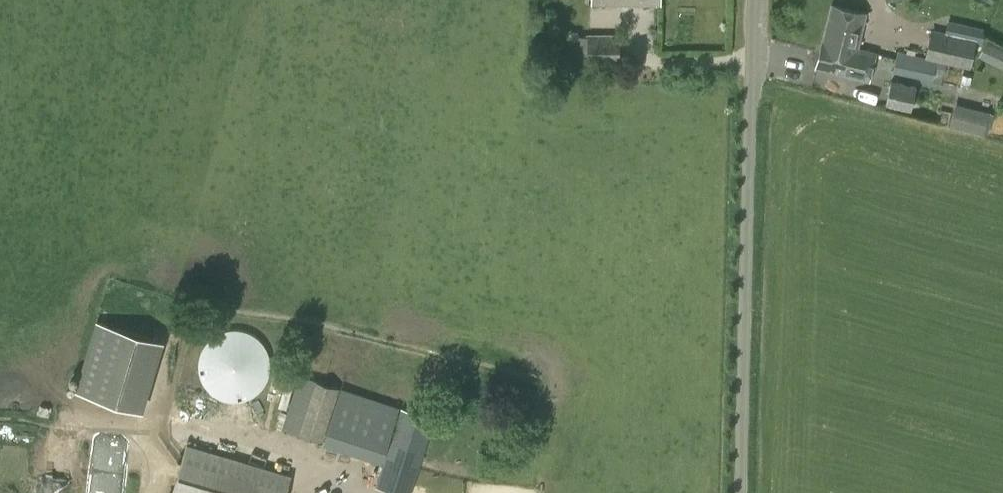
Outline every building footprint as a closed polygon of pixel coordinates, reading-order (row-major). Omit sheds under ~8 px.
[(839,45),(857,49),(864,14),(832,6),(823,42),(822,42),(820,51),(837,55),(839,45)] [(930,30),(925,55),(971,65),(975,39),(930,30)] [(587,34),(587,64),(620,64),(620,34),(587,34)] [(976,54),(1002,67),(1002,44),(985,36),(976,54)] [(837,55),(820,51),(816,68),(855,78),(869,81),(876,53),(857,49),(839,45),(837,55)] [(892,72),(932,81),(932,78),(966,85),(970,66),(897,51),(892,72)] [(910,112),(916,87),(891,81),(885,105),(910,112)] [(951,102),(947,125),(988,132),(992,109),(951,102)] [(92,320),(72,391),(139,409),(159,338),(92,320)] [(200,355),(198,365),(200,376),(205,385),(212,393),(221,398),(231,401),(242,400),(252,396),(260,389),(266,380),(269,370),(269,360),(266,350),(260,341),(252,334),(242,331),(231,330),(221,332),(212,338),(205,345),(200,355)] [(300,376),(282,429),(320,442),(338,388),(300,376)] [(381,462),(400,407),(340,387),(322,442),(381,462)] [(375,487),(394,492),(411,492),(435,420),(401,408),(375,487)] [(283,474),(186,445),(172,492),(278,492),(283,474)]
